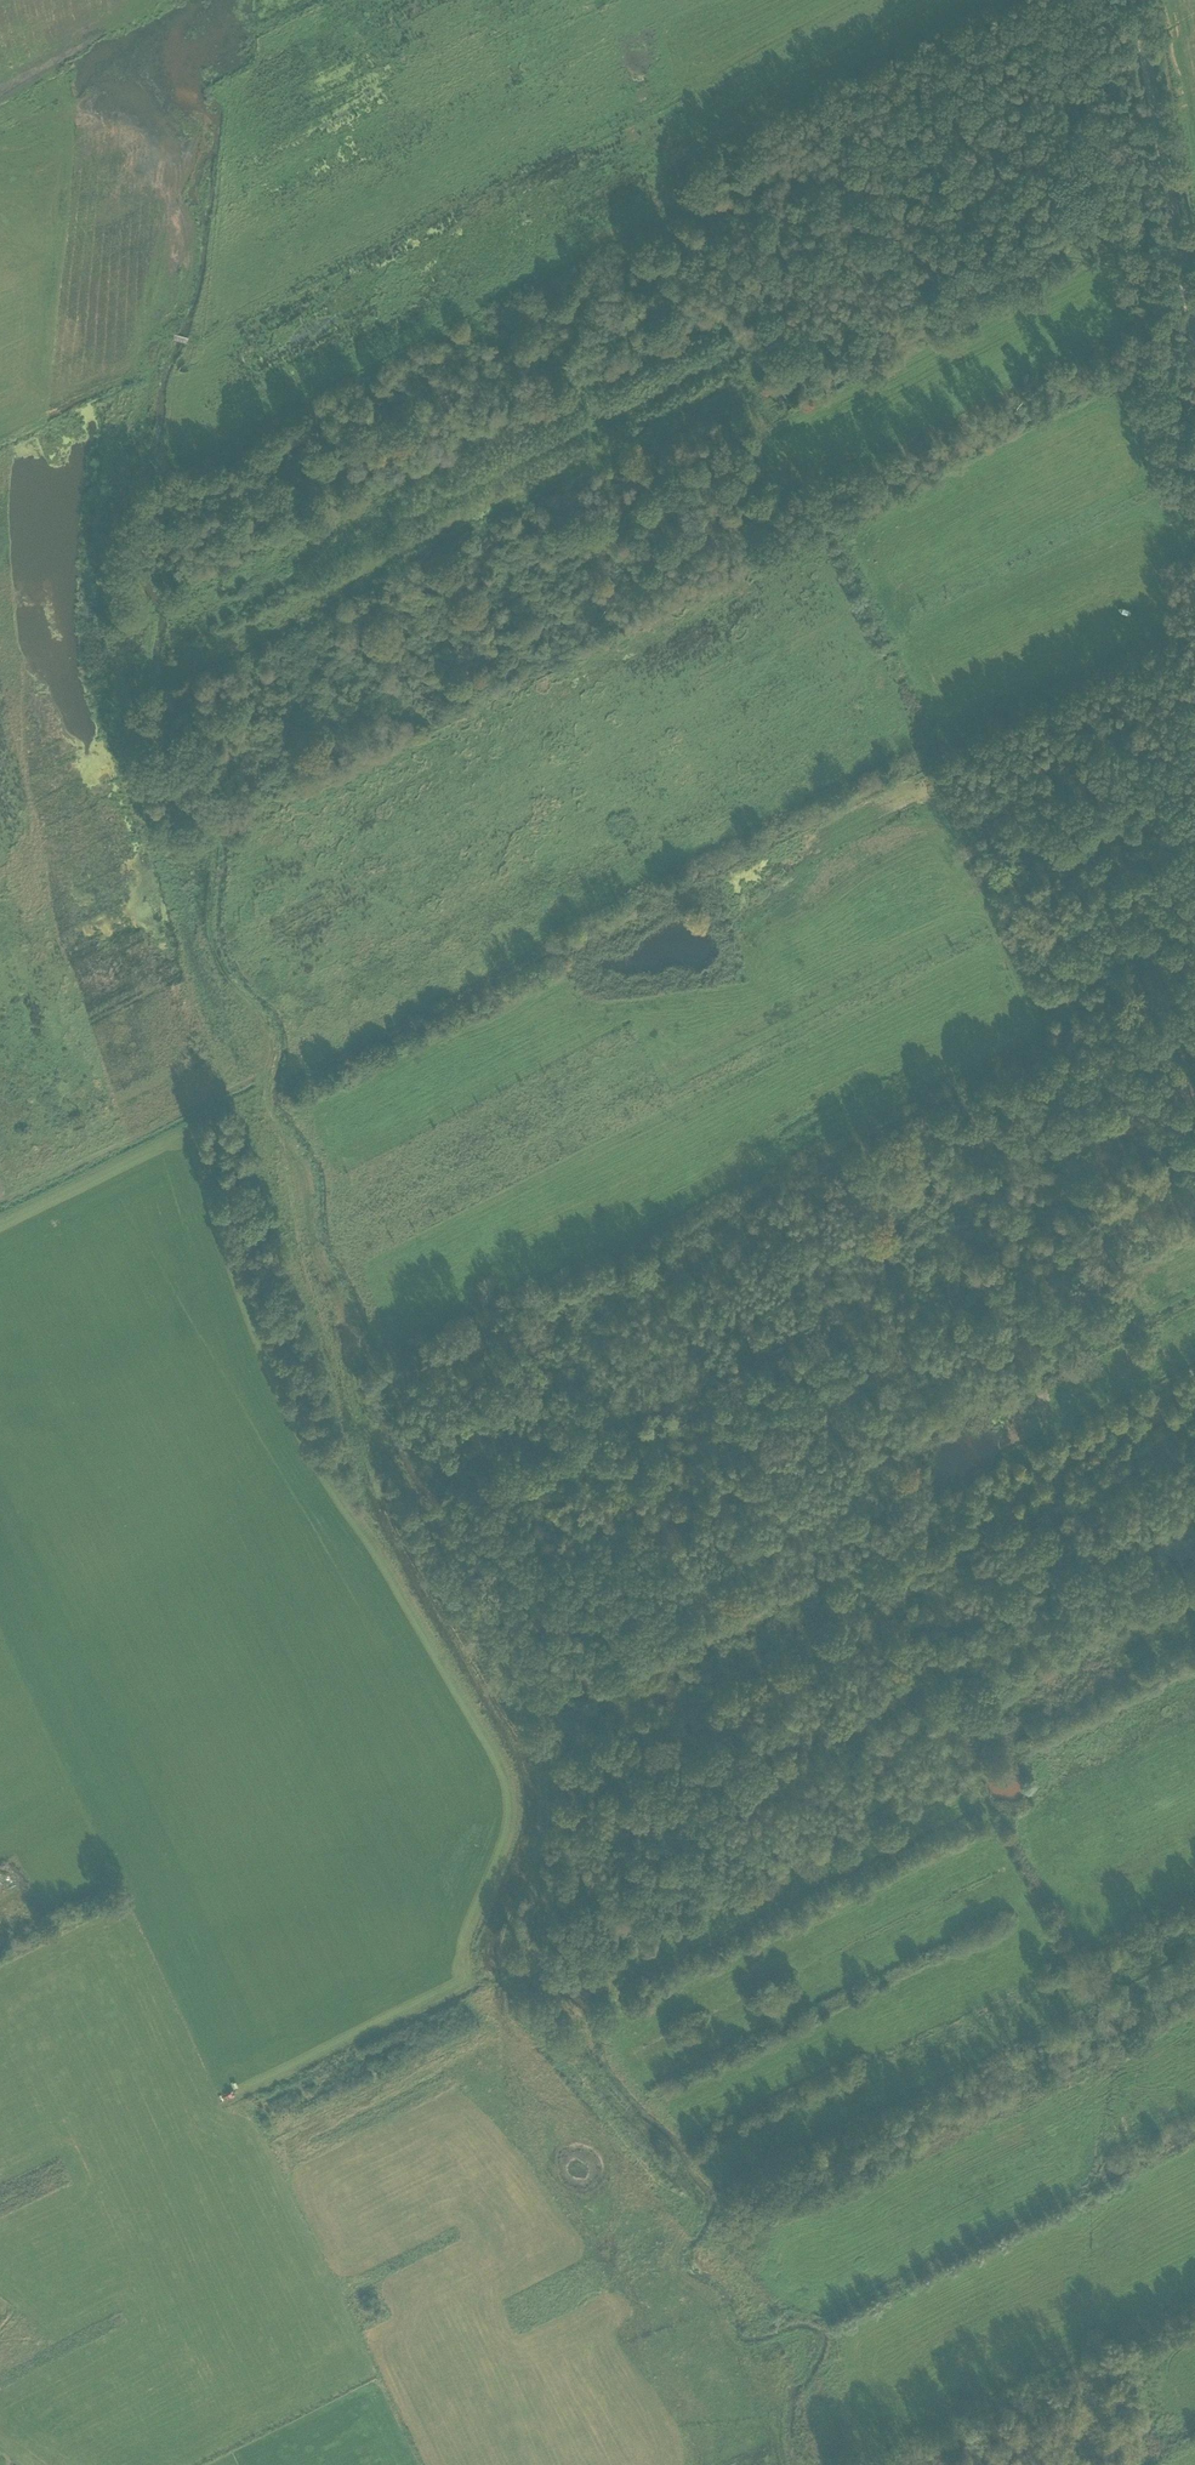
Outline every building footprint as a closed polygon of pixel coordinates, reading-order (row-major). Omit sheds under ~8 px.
[(785,382),(773,389),(780,400),(792,393),(785,382)]
